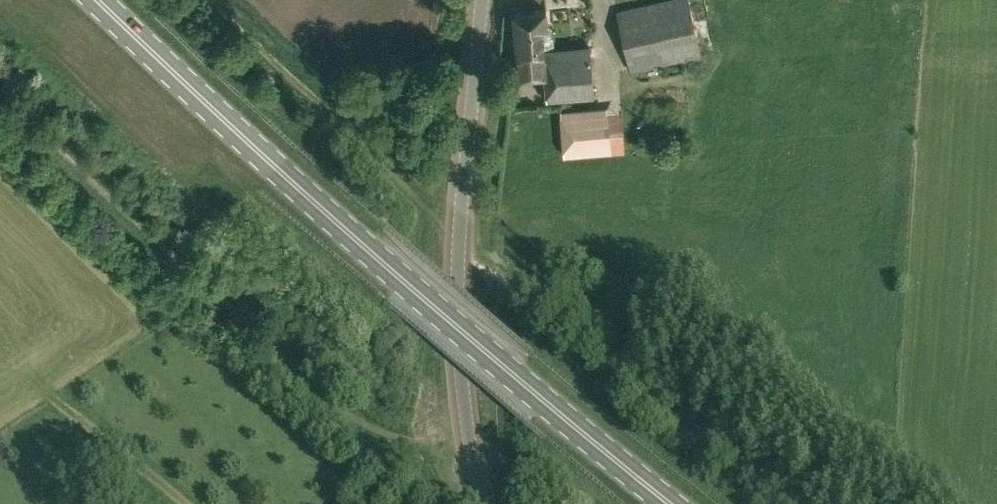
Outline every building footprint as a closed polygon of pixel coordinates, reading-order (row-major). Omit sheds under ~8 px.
[(700,52),(688,0),(663,0),(618,10),(631,68),(700,52)] [(547,99),(595,95),(591,45),(544,48),(542,26),(548,25),(546,6),(514,10),(518,54),(520,53),(522,73),(545,71),(547,99)] [(625,149),(622,108),(608,109),(607,106),(563,109),(566,154),(625,149)]
